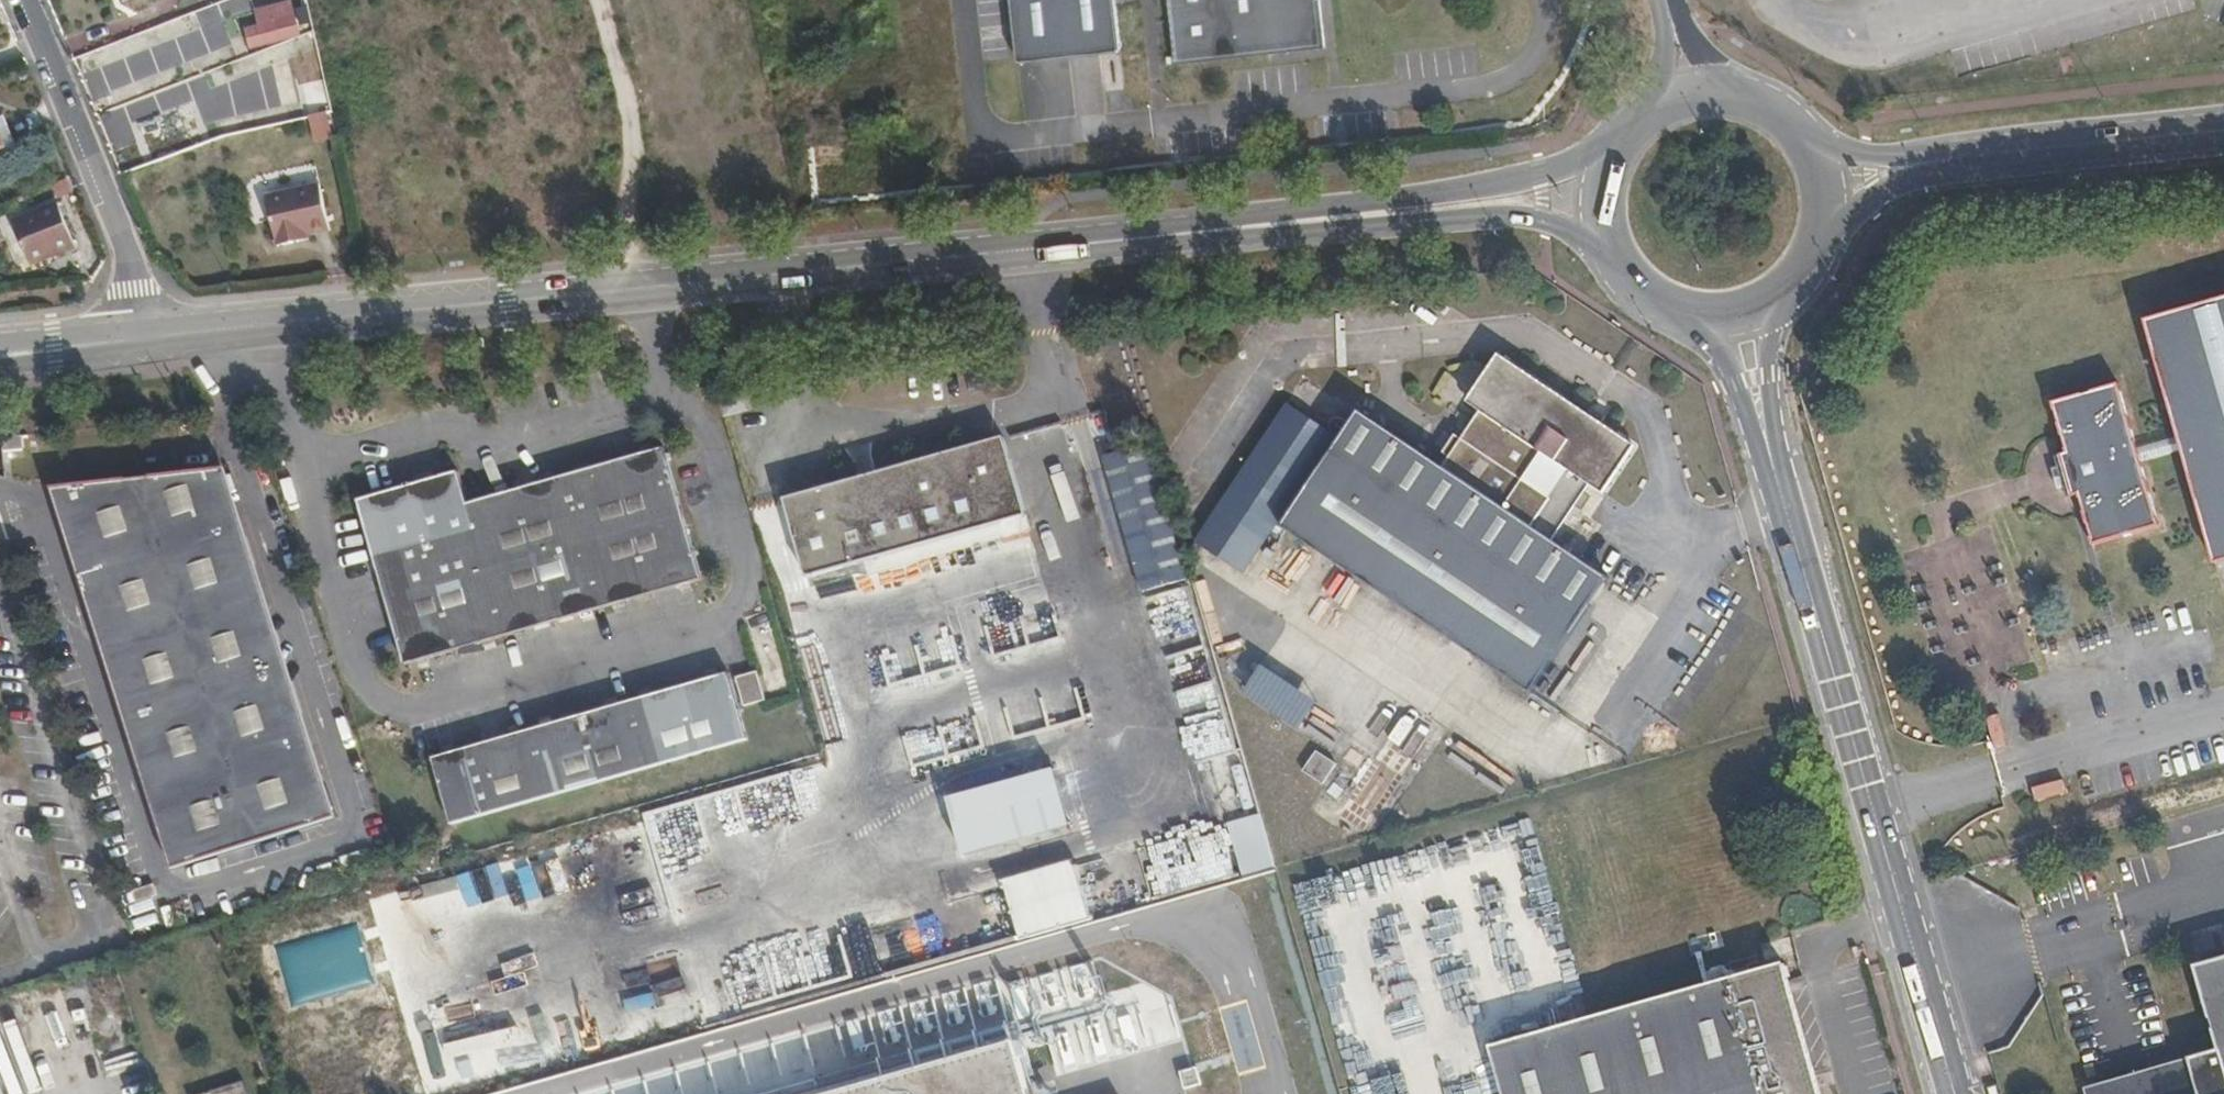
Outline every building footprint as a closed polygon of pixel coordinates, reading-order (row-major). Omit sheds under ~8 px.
[(1017,60),(1020,60),(1020,62),(1118,51),(1118,50),(1121,49),(1115,0),(1010,0),(1017,60)] [(1175,64),(1325,47),(1320,0),(1168,0),(1175,64)] [(253,49),(264,46),(298,37),(301,36),(292,2),(257,11),(261,25),(247,28),(253,49)] [(298,37),(264,46),(267,56),(301,47),(298,37)] [(159,71),(148,75),(156,97),(167,93),(173,109),(176,108),(181,123),(218,109),(213,95),(233,87),(218,49),(188,61),(184,50),(162,58),(165,69),(159,71)] [(330,100),(327,89),(310,93),(313,104),(330,100)] [(315,115),(333,111),(330,100),(313,104),(313,105),(315,115)] [(316,141),(338,136),(336,127),(336,125),(333,111),(315,115),(310,116),(316,141)] [(19,153),(3,116),(0,117),(0,161),(19,153)] [(66,180),(54,185),(57,194),(70,188),(66,180)] [(281,192),(292,243),(303,241),(302,237),(310,236),(331,231),(320,183),(281,192)] [(277,247),(292,243),(281,192),(266,195),(277,247)] [(51,249),(53,255),(76,246),(58,202),(13,220),(28,259),(51,249)] [(31,265),(53,255),(51,249),(28,259),(31,265)] [(2178,438),(2182,450),(2216,565),(2223,563),(2223,302),(2145,324),(2178,438)] [(1600,423),(1587,414),(1498,355),(1466,402),(1480,412),(1462,439),(1449,457),(1442,466),(1359,411),(1284,524),(1284,528),(1532,694),(1609,578),(1552,539),(1575,506),(1584,491),(1589,484),(1604,494),(1635,446),(1600,423)] [(2141,464),(2137,450),(2119,385),(2052,404),(2067,453),(2055,458),(2058,466),(2064,489),(2067,500),(2079,496),(2093,545),(2159,526),(2141,464)] [(1592,406),(1587,414),(1600,423),(1605,416),(1592,406)] [(1331,444),(1277,410),(1184,544),(1235,583),(1331,444)] [(1449,457),(1462,439),(1454,434),(1442,453),(1449,457)] [(960,537),(1028,517),(1003,438),(823,489),(827,503),(788,514),(807,579),(861,563),(878,559),(937,762),(1016,740),(960,537)] [(2182,450),(2178,438),(2137,450),(2141,464),(2182,450)] [(1147,444),(1103,457),(1143,592),(1186,579),(1147,444)] [(357,499),(374,560),(378,573),(405,665),(701,580),(665,448),(468,504),(458,471),(357,499)] [(2064,489),(2058,466),(2052,468),(2058,490),(2064,489)] [(336,817),(224,469),(208,471),(320,821),(336,817)] [(208,471),(67,487),(187,864),(320,821),(208,471)] [(67,487),(51,489),(172,869),(187,864),(67,487)] [(827,503),(823,489),(784,500),(788,514),(827,503)] [(1591,496),(1584,491),(1575,506),(1581,510),(1591,496)] [(1030,516),(1028,517),(960,537),(1016,740),(937,762),(878,559),(861,563),(865,574),(872,601),(932,807),(1066,768),(1028,633),(1061,623),(1030,516)] [(378,573),(374,560),(368,562),(372,575),(378,573)] [(829,613),(872,601),(865,574),(821,586),(829,613)] [(759,673),(736,679),(745,709),(767,703),(759,673)] [(747,741),(728,674),(433,759),(452,825),(747,741)] [(1335,764),(1316,752),(1303,770),(1323,784),(1335,764)] [(1224,797),(1245,875),(1277,866),(1256,789),(1224,797)] [(1151,903),(1242,876),(1227,823),(1137,849),(1151,903)] [(1361,947),(1377,1019),(1415,1010),(1399,939),(1361,947)] [(1713,949),(1667,962),(1673,979),(1717,966),(1713,949)] [(2204,998),(2223,993),(2223,958),(2196,966),(2204,998)] [(1782,965),(1492,1047),(1505,1093),(1819,1093),(1782,965)] [(2204,998),(2218,1049),(2085,1088),(2087,1093),(2223,1093),(2223,993),(2204,998)] [(1402,1020),(1360,1032),(1364,1045),(1407,1035),(1402,1020)] [(1011,1022),(761,1093),(1031,1093),(1011,1022)] [(1457,1065),(1466,1093),(1498,1093),(1487,1056),(1457,1065)] [(206,1093),(246,1093),(243,1083),(206,1093)]
